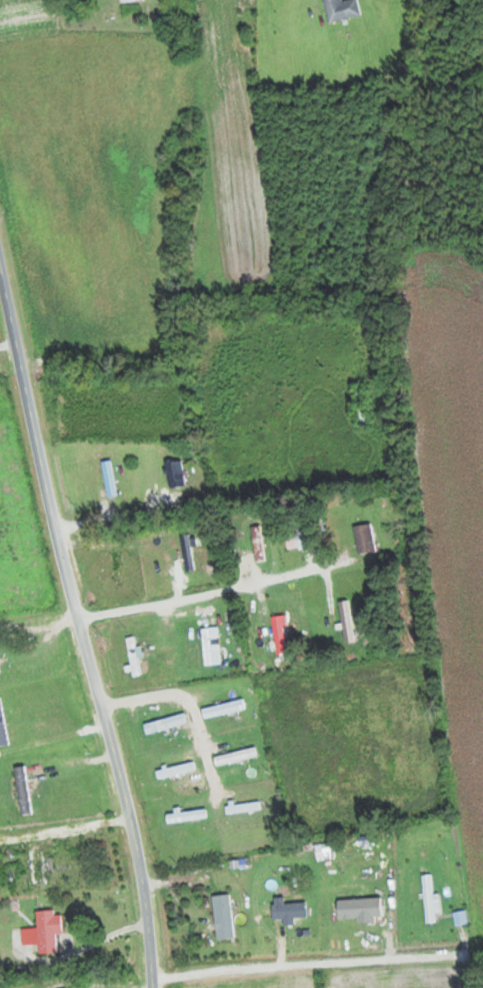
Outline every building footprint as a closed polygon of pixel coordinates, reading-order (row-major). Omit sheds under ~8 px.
[(328,23),(361,16),(357,0),(348,0),(342,1),(342,0),(323,0),(328,23)] [(185,485),(180,458),(164,461),(169,488),(185,485)] [(102,461),(107,496),(116,495),(111,460),(102,461)] [(376,550),(370,523),(353,526),(359,554),(376,550)] [(256,562),(265,560),(259,525),(250,527),(256,562)] [(193,570),(191,535),(182,535),(185,571),(193,570)] [(349,600),(340,601),(345,643),(353,642),(349,600)] [(277,652),(285,651),(281,617),(273,618),(277,652)] [(202,664),(210,664),(210,628),(202,628),(202,664)] [(125,637),(131,676),(140,674),(134,636),(125,637)] [(8,745),(1,697),(0,697),(0,746),(8,745)] [(202,709),(205,719),(245,708),(243,698),(202,709)] [(188,723),(185,711),(143,724),(147,735),(188,723)] [(257,755),(254,745),(214,757),(217,766),(257,755)] [(158,777),(196,770),(194,762),(156,769),(158,777)] [(14,767),(21,814),(32,813),(25,765),(14,767)] [(226,813),(261,810),(260,802),(226,805),(226,813)] [(167,815),(169,823),(207,816),(205,808),(167,815)] [(25,844),(30,888),(49,885),(44,842),(25,844)] [(230,894),(212,896),(216,940),(235,938),(230,894)] [(339,899),(339,909),(381,909),(381,899),(339,899)] [(309,913),(309,904),(262,906),(262,915),(309,913)] [(37,911),(38,953),(57,952),(55,911),(37,911)]
